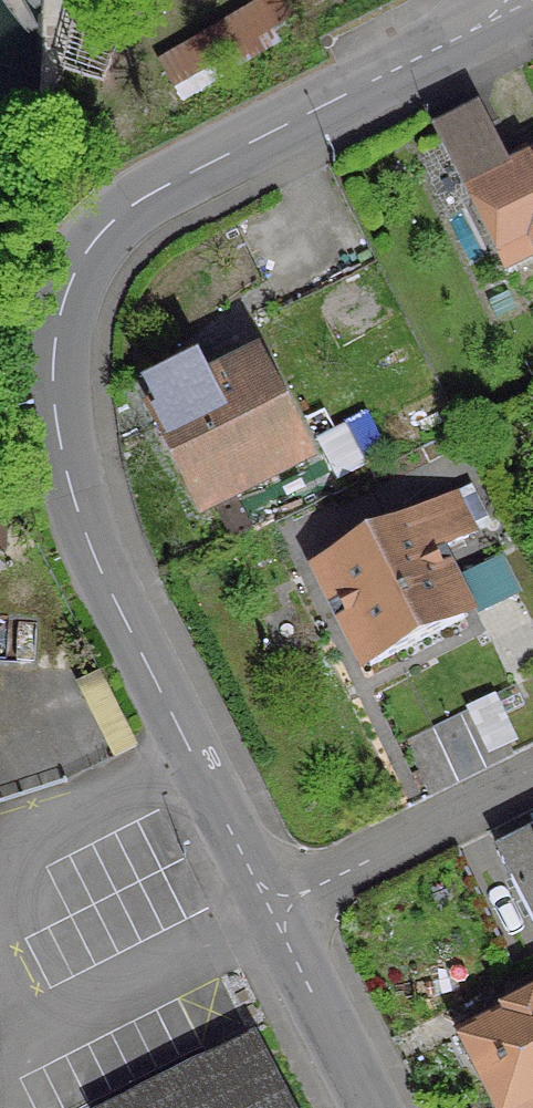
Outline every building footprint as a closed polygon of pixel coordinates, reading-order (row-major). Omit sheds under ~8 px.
[(311,0),(257,0),(155,58),(168,82),(311,0)] [(431,135),(499,269),(532,252),(532,158),(500,175),(470,115),(431,135)] [(154,419),(148,422),(193,511),(296,459),(251,370),(201,395),(190,371),(142,395),(154,419)] [(314,568),(363,667),(457,619),(425,556),(467,535),(450,501),(314,568)] [(458,579),(474,611),(509,593),(493,562),(458,579)] [(129,749),(92,674),(72,684),(109,759),(129,749)] [(494,863),(532,939),(532,843),(494,863)] [(457,1037),(492,1107),(532,1107),(532,998),(457,1037)] [(253,1060),(159,1107),(277,1107),(253,1060)]
